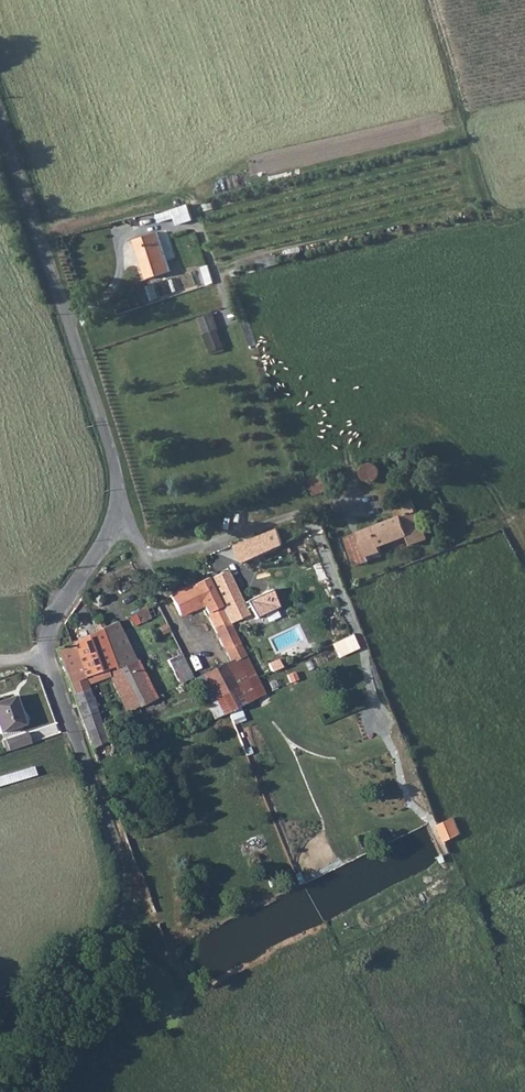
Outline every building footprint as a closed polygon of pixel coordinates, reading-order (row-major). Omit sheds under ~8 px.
[(177,218),(179,224),(194,221),(191,205),(158,213),(160,222),(177,218)] [(160,235),(135,243),(148,282),(172,274),(160,235)] [(216,313),(200,317),(211,352),(226,348),(216,313)] [(363,468),(362,472),(363,477),(366,481),(371,483),(377,481),(381,477),(382,471),(380,466),(376,463),(371,462),(366,464),(363,468)] [(325,473),(307,481),(313,495),(331,488),(325,473)] [(378,525),(344,538),(355,566),(385,556),(380,542),(393,538),(408,532),(413,546),(434,538),(431,530),(425,532),(413,499),(394,506),(398,517),(378,525)] [(234,544),(242,561),(284,542),(277,527),(234,544)] [(211,578),(233,622),(251,613),(248,606),(252,605),(258,617),(282,604),(273,587),(245,601),(229,569),(211,578)] [(351,576),(344,579),(347,587),(354,584),(351,576)] [(183,615),(194,609),(191,604),(200,599),(203,606),(213,625),(232,663),(234,662),(238,668),(250,662),(243,648),(230,623),(233,622),(211,578),(210,577),(170,596),(179,614),(183,615)] [(33,590),(29,591),(35,611),(37,609),(42,608),(42,607),(42,601),(35,602),(33,590)] [(29,591),(19,594),(24,611),(26,611),(28,612),(30,613),(33,612),(35,611),(29,591)] [(191,604),(194,609),(194,611),(203,606),(200,599),(191,604)] [(151,604),(128,615),(133,626),(156,615),(151,604)] [(116,621),(100,628),(107,649),(112,666),(113,668),(118,666),(137,706),(154,698),(136,661),(116,621)] [(100,628),(71,642),(83,678),(85,677),(98,672),(112,666),(107,649),(100,628)] [(354,633),(333,642),(339,657),(360,649),(354,633)] [(65,646),(57,649),(80,716),(96,710),(87,684),(85,677),(83,678),(71,642),(65,646)] [(162,648),(136,661),(154,698),(180,686),(162,648)] [(184,653),(170,659),(180,684),(194,679),(184,653)] [(222,665),(194,679),(205,703),(235,689),(222,665)] [(98,672),(85,677),(87,684),(101,678),(109,675),(108,670),(113,668),(112,666),(98,672)] [(113,668),(108,670),(121,700),(122,703),(126,712),(137,706),(118,666),(113,668)] [(296,671),(288,675),(291,682),(300,678),(296,671)] [(0,702),(0,733),(25,724),(15,696),(0,702)] [(122,703),(116,706),(120,715),(126,712),(122,703)] [(96,710),(80,716),(88,736),(92,749),(108,742),(102,724),(96,710)] [(9,754),(31,747),(28,736),(6,744),(9,754)] [(37,775),(35,767),(0,777),(0,786),(37,775)] [(454,817),(439,822),(437,823),(444,840),(446,839),(460,834),(454,817)]
